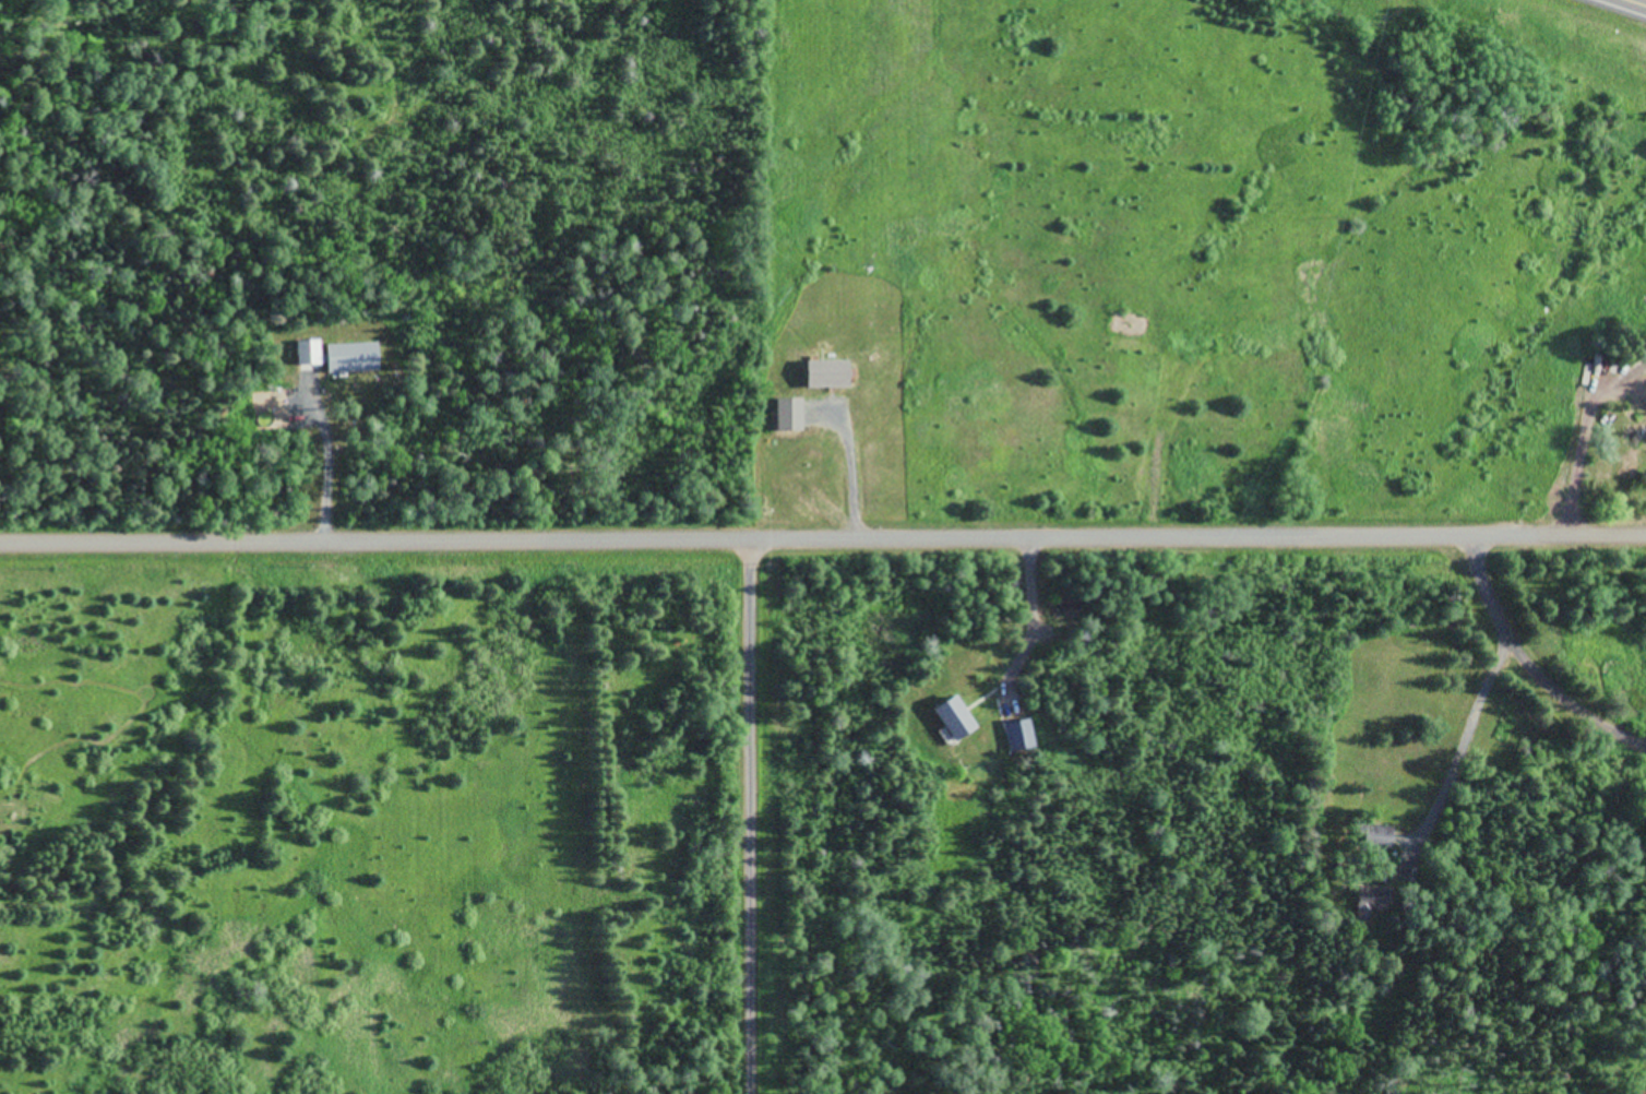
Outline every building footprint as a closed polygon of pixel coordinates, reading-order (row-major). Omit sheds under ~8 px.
[(329,365),(329,375),(381,372),(380,344),(323,347),(323,342),(297,343),(298,367),(329,365)] [(808,390),(856,390),(856,363),(808,363),(808,390)] [(1620,379),(1620,400),(1645,400),(1645,379),(1620,379)] [(923,711),(946,744),(969,728),(945,695),(923,711)] [(1032,748),(1025,718),(1006,723),(1013,752),(1032,748)]
